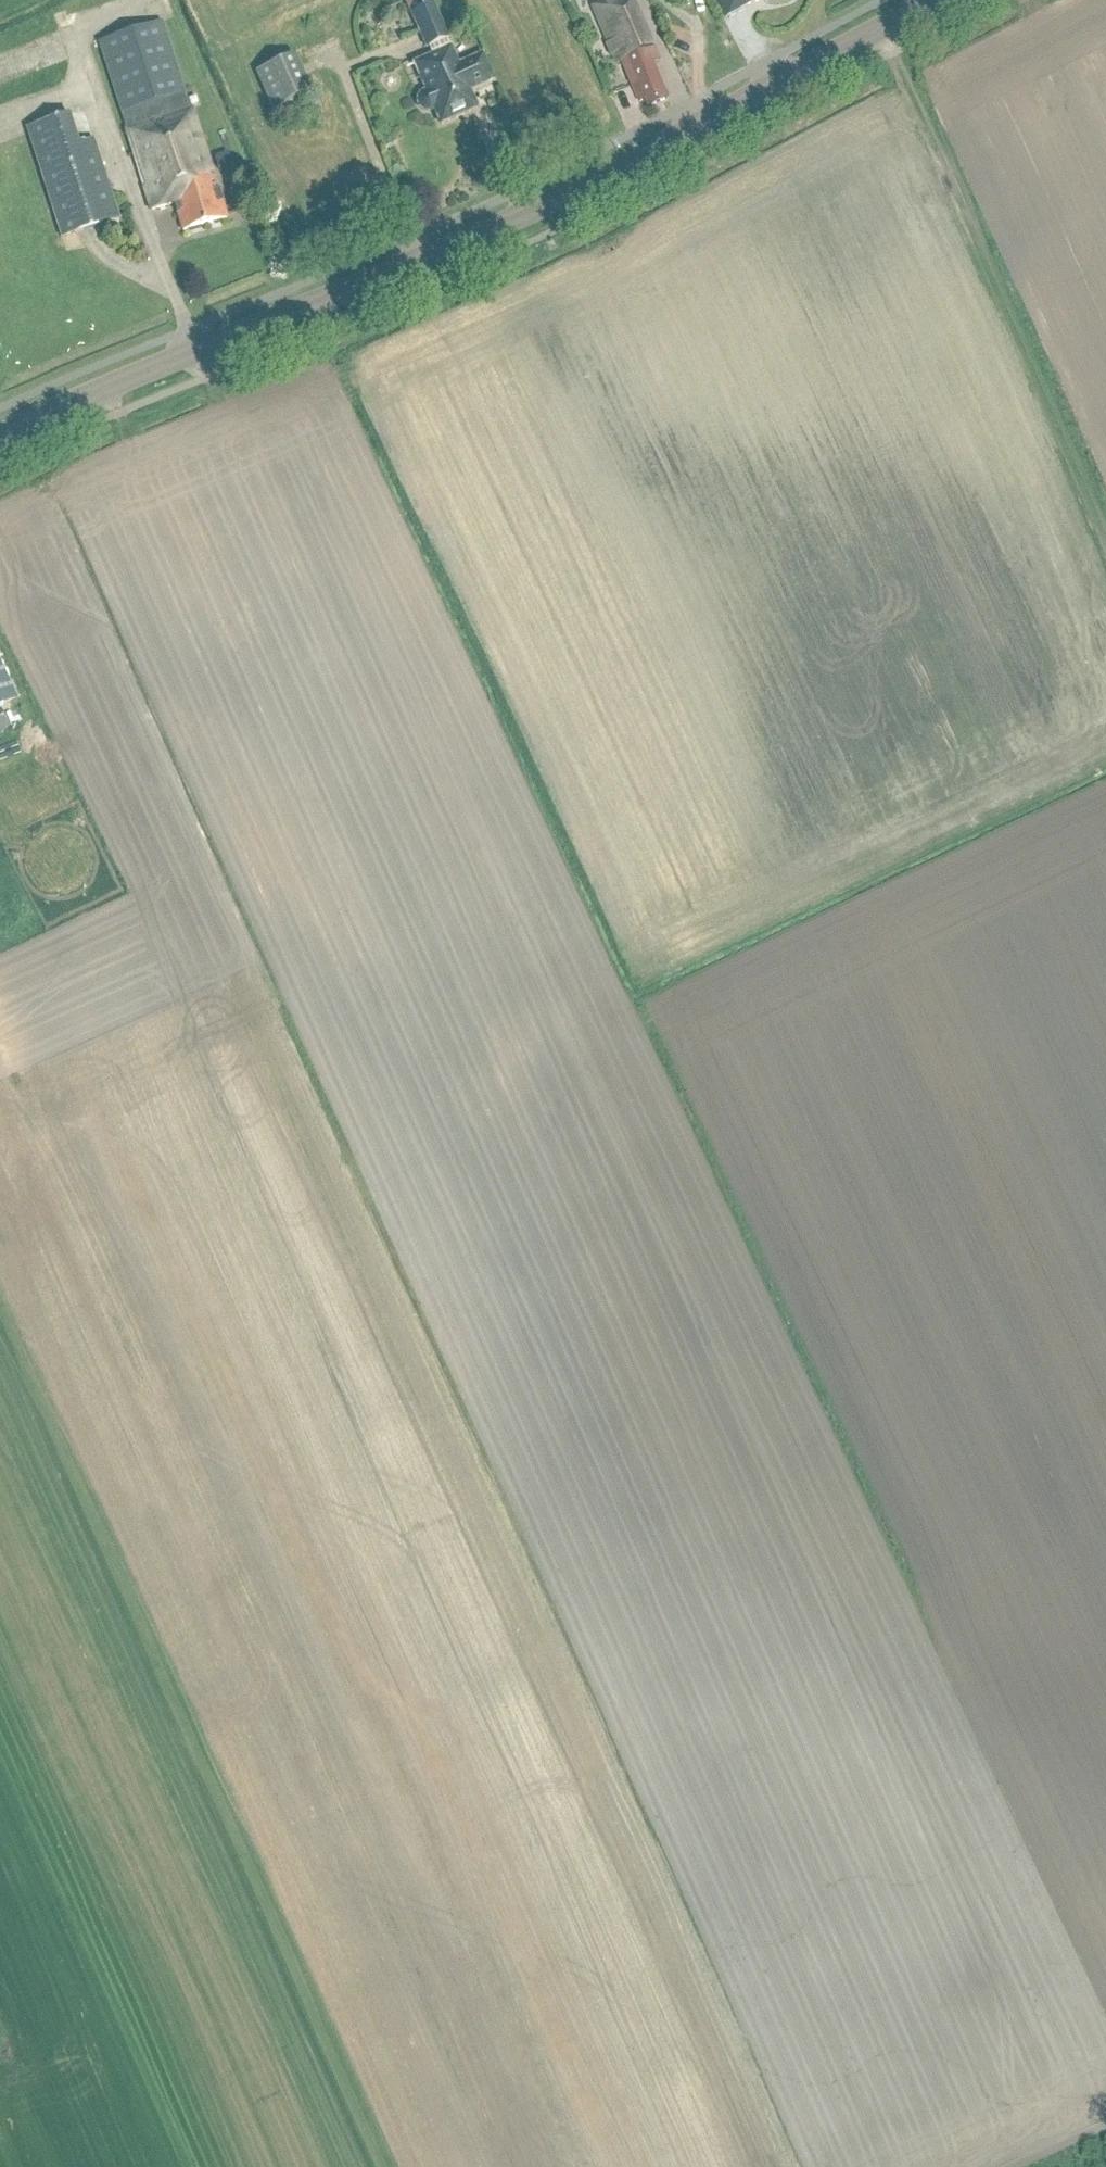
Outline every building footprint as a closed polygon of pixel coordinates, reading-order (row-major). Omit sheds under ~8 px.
[(446,38),(447,38),(432,5),(431,5),(428,0),(402,0),(423,50),(425,50),(428,57),(449,49),(445,39),(446,38)] [(649,108),(668,100),(653,65),(659,62),(632,0),(614,0),(593,9),(617,66),(623,63),(640,104),(646,101),(649,108)] [(726,20),(763,0),(714,0),(726,20)] [(190,112),(162,24),(98,44),(126,132),(125,132),(150,213),(174,206),(182,233),(226,220),(192,111),(190,112)] [(450,49),(449,49),(428,57),(410,66),(423,94),(418,95),(415,101),(414,106),(416,111),(421,115),(427,116),(430,114),(437,129),(476,111),(468,94),(493,83),(480,55),(457,66),(450,49)] [(310,94),(294,58),(255,75),(270,111),(310,94)] [(195,100),(189,102),(191,108),(197,106),(195,100)] [(61,239),(119,221),(93,141),(78,146),(69,117),(26,130),(61,239)] [(17,701),(0,664),(0,710),(17,701)] [(8,729),(6,725),(4,726),(1,720),(3,719),(0,713),(0,733),(8,729)]
